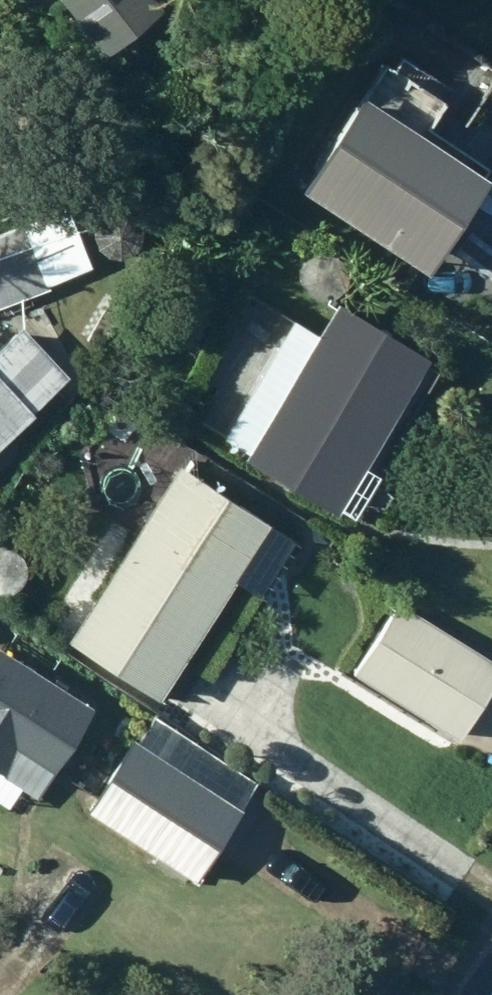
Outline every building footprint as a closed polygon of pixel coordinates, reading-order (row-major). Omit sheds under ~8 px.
[(105,59),(162,14),(151,0),(60,0),(105,59)] [(300,196),(425,279),(488,185),(362,101),(300,196)] [(44,293),(42,287),(89,269),(65,210),(0,236),(0,310),(44,293)] [(104,214),(92,230),(95,248),(109,260),(128,258),(140,243),(138,224),(123,212),(104,214)] [(258,351),(275,348),(285,333),(282,316),(267,306),(251,309),(241,324),(244,340),(258,351)] [(335,518),(427,364),(336,310),(320,337),(293,321),(243,405),(215,388),(194,425),(248,457),(243,464),(335,518)] [(67,381),(18,331),(0,348),(0,446),(67,381)] [(158,704),(269,530),(181,473),(69,647),(158,704)] [(459,744),(491,695),(491,667),(400,607),(355,675),(459,744)] [(7,812),(21,790),(36,800),(91,714),(0,655),(0,807),(7,812)] [(88,815),(196,885),(242,813),(237,810),(251,790),(152,724),(138,746),(134,743),(88,815)]
